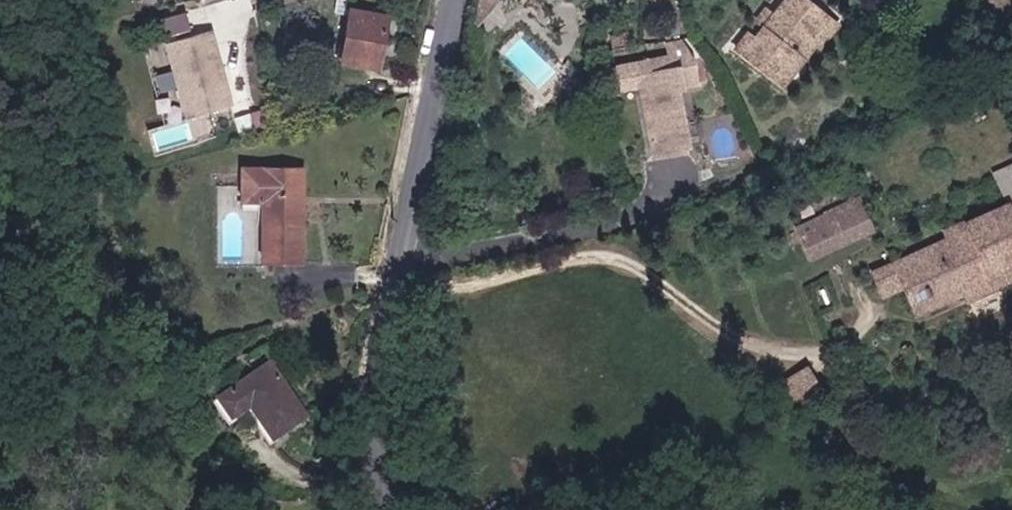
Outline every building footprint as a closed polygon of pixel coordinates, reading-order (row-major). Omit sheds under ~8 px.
[(729,58),(774,91),(808,49),(815,53),(834,29),(820,20),(790,0),(782,0),(746,46),(739,41),(727,56),(729,58)] [(185,9),(157,17),(162,36),(190,28),(185,9)] [(353,12),(340,63),(374,72),(388,19),(353,12)] [(213,30),(164,43),(184,116),(232,103),(213,30)] [(696,85),(692,54),(687,38),(672,40),(674,56),(614,64),(617,87),(640,84),(641,92),(638,93),(640,111),(643,111),(645,130),(643,131),(645,155),(676,150),(671,106),(663,107),(661,89),(696,85)] [(302,171),(241,171),(241,202),(260,203),(259,261),(298,261),(302,171)] [(860,197),(791,226),(806,261),(875,232),(860,197)] [(890,258),(917,321),(1011,282),(1011,207),(890,258)] [(796,402),(820,381),(804,363),(780,383),(796,402)] [(269,441),(299,420),(265,366),(218,399),(229,417),(246,406),(269,441)]
